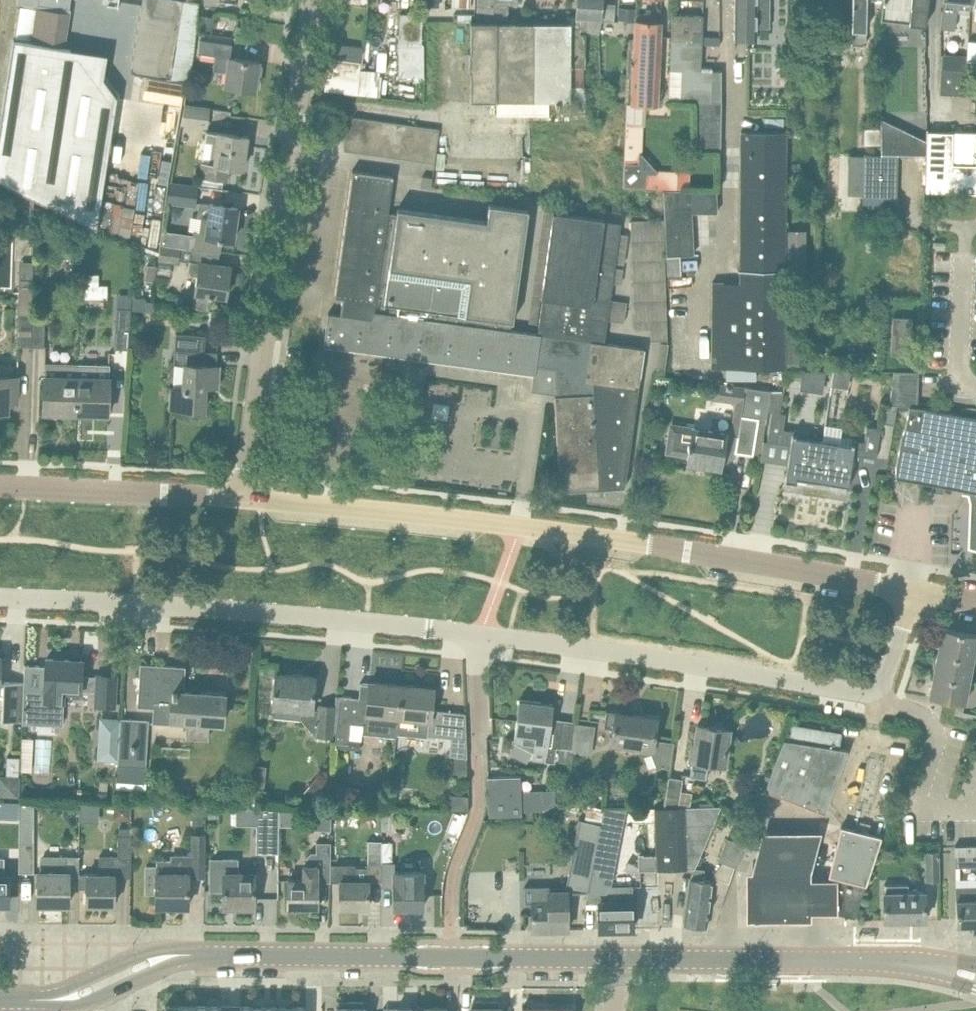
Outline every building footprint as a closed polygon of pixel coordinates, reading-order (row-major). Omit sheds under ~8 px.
[(131,71),(138,72),(135,97),(178,103),(180,79),(187,80),(191,54),(197,0),(142,0),(131,71)] [(476,20),(508,21),(509,4),(518,4),(518,0),(477,0),(476,20)] [(574,16),(602,18),(603,0),(575,0),(574,16)] [(734,39),(758,39),(757,26),(769,26),(769,9),(770,9),(770,0),(735,0),(734,39)] [(852,43),(866,44),(867,0),(853,0),(852,43)] [(881,18),(926,24),(928,0),(883,0),(881,18)] [(941,27),(955,28),(957,6),(971,8),(972,0),(944,0),(941,27)] [(397,37),(395,70),(421,71),(424,17),(424,14),(400,13),(399,37),(397,37)] [(670,68),(670,101),(681,101),(696,101),(695,149),(721,149),(722,100),(722,70),(713,70),(713,67),(700,67),(704,15),(673,14),(670,68)] [(630,20),(626,102),(659,103),(662,21),(630,20)] [(471,51),(469,51),(469,70),(471,70),(470,100),(490,100),(497,100),(497,112),(533,112),(560,112),(560,100),(571,100),(571,113),(585,113),(586,86),(582,86),(582,64),(583,35),(578,35),(578,28),(569,27),(570,22),(491,21),(471,21),(471,51)] [(705,35),(705,44),(722,45),(722,36),(705,35)] [(90,228),(112,91),(103,74),(65,68),(69,45),(12,37),(0,117),(0,180),(90,228)] [(232,44),(200,39),(198,53),(215,56),(213,70),(228,72),(226,84),(255,89),(259,60),(230,56),(232,44)] [(969,40),(968,60),(975,61),(975,41),(969,40)] [(377,70),(379,49),(335,44),(334,55),(362,58),(360,68),(377,70)] [(361,61),(329,57),(325,89),(358,93),(361,61)] [(967,69),(942,67),(941,93),(966,94),(967,78),(967,69)] [(967,78),(966,94),(975,95),(975,79),(967,78)] [(186,104),(186,106),(182,123),(206,127),(209,107),(186,104)] [(344,148),(356,149),(435,160),(440,128),(348,115),(344,148)] [(927,140),(881,118),(881,154),(927,155),(927,140)] [(626,123),(624,185),(667,188),(678,188),(679,171),(667,171),(658,171),(642,152),(643,123),(626,123)] [(248,135),(206,130),(204,140),(216,141),(213,162),(201,160),(199,176),(227,179),(229,165),(244,167),(248,135)] [(926,188),(975,192),(975,132),(928,130),(926,188)] [(724,282),(712,282),(712,366),(785,367),(786,131),(740,131),(740,287),(724,287),(724,282)] [(865,153),(863,211),(897,212),(898,154),(881,154),(865,153)] [(328,312),(324,344),(535,373),(533,390),(555,393),(555,395),(555,404),(560,490),(619,487),(624,487),(638,388),(641,368),(644,347),(606,343),(609,319),(624,321),(626,301),(611,299),(613,282),(622,284),(624,268),(615,267),(616,263),(625,264),(629,234),(620,233),(621,221),(604,219),(604,217),(554,210),(544,209),(528,322),(540,323),(539,333),(511,329),(512,319),(528,208),(489,203),(487,220),(397,207),(397,213),(389,211),(394,175),(372,172),(352,170),(334,297),(342,298),(340,314),(328,312)] [(198,186),(169,182),(167,202),(195,206),(198,186)] [(718,212),(717,189),(664,189),(667,274),(681,274),(680,254),(694,254),(692,212),(718,212)] [(204,218),(202,236),(192,234),(190,248),(219,252),(222,237),(234,239),(238,207),(210,203),(210,204),(203,203),(201,217),(204,218)] [(190,248),(161,244),(158,267),(170,269),(171,261),(178,262),(178,259),(200,262),(194,305),(208,307),(210,295),(213,295),(213,293),(226,295),(230,266),(218,264),(219,252),(190,248)] [(70,250),(70,261),(80,261),(81,251),(70,250)] [(33,261),(20,261),(18,346),(30,346),(33,261)] [(34,261),(33,261),(30,346),(44,346),(45,317),(32,316),(34,261)] [(156,272),(147,266),(145,280),(155,282),(156,272)] [(130,308),(116,308),(114,348),(128,349),(130,308)] [(891,353),(911,354),(913,317),(893,316),(891,353)] [(172,388),(171,406),(203,408),(205,380),(217,382),(218,365),(216,365),(217,351),(207,351),(207,335),(176,333),(174,363),(186,364),(184,389),(172,388)] [(44,362),(44,376),(43,411),(76,412),(77,363),(44,362)] [(110,364),(77,363),(76,412),(108,412),(110,364)] [(6,410),(6,400),(14,400),(14,401),(15,401),(16,376),(12,376),(13,366),(0,365),(0,409),(6,410)] [(802,368),(801,387),(823,388),(824,370),(802,368)] [(919,371),(895,371),(889,404),(890,404),(890,403),(918,406),(919,371)] [(760,388),(714,382),(711,400),(735,403),(731,425),(725,425),(724,431),(693,426),(672,423),(667,451),(688,454),(687,461),(720,466),(723,447),(735,449),(735,451),(753,454),(753,453),(760,454),(762,445),(770,390),(760,388)] [(896,476),(933,483),(932,490),(944,492),(945,485),(971,490),(972,543),(975,544),(975,416),(912,406),(896,476)] [(785,413),(771,411),(767,441),(790,444),(785,478),(796,480),(796,479),(816,482),(823,441),(795,437),(796,431),(783,429),(785,413)] [(851,445),(823,441),(816,482),(846,487),(845,490),(847,491),(853,454),(876,457),(881,428),(867,425),(864,441),(851,439),(851,445)] [(942,628),(938,651),(973,657),(975,642),(975,634),(942,628)] [(973,657),(938,651),(934,673),(969,680),(973,657)] [(23,696),(22,720),(44,721),(60,721),(61,699),(62,689),(96,690),(96,704),(114,705),(115,695),(116,675),(98,674),(97,675),(82,675),(82,659),(46,658),(46,657),(45,665),(24,665),(24,682),(23,686),(23,696)] [(140,663),(137,704),(153,705),(152,724),(184,726),(185,719),(223,722),(224,694),(184,691),(185,666),(140,663)] [(314,675),(275,673),(273,706),(300,708),(300,716),(311,730),(316,730),(316,734),(336,736),(336,706),(313,704),(314,675)] [(969,680),(934,673),(929,696),(965,703),(969,680)] [(6,696),(5,719),(22,720),(23,682),(4,681),(3,683),(0,683),(0,696),(6,696)] [(337,736),(336,742),(349,743),(351,722),(363,723),(362,733),(397,737),(397,731),(397,715),(400,684),(370,681),(362,681),(362,682),(360,681),(359,691),(359,697),(340,695),(339,708),(337,736)] [(400,684),(397,715),(397,731),(427,735),(432,735),(451,737),(449,755),(467,757),(465,712),(431,709),(433,688),(400,684)] [(554,703),(519,699),(514,741),(535,743),(533,759),(546,761),(556,762),(558,747),(561,748),(565,722),(552,719),(554,703)] [(606,710),(604,727),(612,728),(611,742),(653,748),(652,754),(656,765),(670,767),(672,752),(674,741),(654,738),(657,717),(606,710)] [(101,717),(99,758),(120,759),(122,718),(101,717)] [(146,765),(149,718),(122,717),(122,718),(120,759),(120,763),(146,765)] [(595,724),(576,722),(571,753),(592,755),(595,724)] [(692,743),(689,759),(693,760),(690,777),(706,779),(709,762),(724,764),(730,728),(698,723),(695,743),(692,743)] [(790,723),(785,738),(784,740),(783,740),(765,789),(825,811),(848,749),(838,747),(840,731),(790,723)] [(17,793),(18,757),(9,756),(8,773),(0,772),(0,792),(17,793)] [(493,776),(487,777),(488,814),(521,813),(521,809),(544,809),(555,802),(555,789),(520,790),(520,774),(493,775),(493,776)] [(570,774),(569,784),(579,786),(580,775),(570,774)] [(683,778),(669,776),(664,807),(678,806),(683,778)] [(467,809),(469,796),(453,793),(451,807),(467,809)] [(35,801),(19,800),(19,802),(19,872),(34,872),(35,801)] [(723,805),(690,806),(678,806),(664,807),(654,807),(655,854),(639,855),(639,869),(694,867),(690,877),(695,867),(723,805)] [(256,807),(255,852),(278,852),(278,842),(278,808),(256,807)] [(592,873),(588,891),(587,899),(599,902),(599,928),(633,928),(633,886),(613,886),(613,877),(626,807),(604,807),(592,873)] [(393,810),(382,810),(382,829),(392,829),(393,810)] [(331,830),(332,812),(316,812),(315,830),(331,830)] [(601,822),(580,819),(572,857),(579,859),(573,891),(588,891),(601,822)] [(881,836),(841,826),(829,874),(835,876),(828,902),(836,904),(834,913),(855,917),(881,836)] [(132,827),(119,827),(119,835),(132,835),(132,827)] [(146,865),(146,892),(156,892),(156,904),(188,905),(188,874),(193,874),(193,866),(205,866),(205,834),(192,834),(192,854),(172,853),(172,859),(156,859),(156,866),(146,865)] [(119,835),(118,835),(118,855),(132,855),(132,835),(119,835)] [(718,859),(723,861),(735,866),(744,844),(727,837),(718,859)] [(747,927),(810,927),(810,921),(810,919),(836,919),(836,887),(809,888),(809,878),(813,865),(819,843),(821,838),(762,840),(761,844),(755,867),(752,881),(746,880),(746,899),(747,921),(747,927)] [(331,860),(329,860),(329,880),(340,880),(340,886),(340,906),(368,907),(369,881),(382,881),(382,851),(382,841),(382,840),(368,840),(368,851),(368,868),(355,867),(355,864),(331,863),(331,860)] [(394,841),(382,841),(382,851),(382,881),(382,886),(394,886),(394,907),(423,907),(423,880),(423,871),(394,871),(394,862),(394,841)] [(288,879),(288,905),(317,906),(317,879),(329,880),(329,860),(331,860),(331,842),(317,842),(317,852),(311,852),(308,855),(308,865),(303,865),(303,879),(288,879)] [(954,846),(955,867),(975,867),(975,845),(954,846)] [(940,880),(939,850),(925,850),(925,880),(940,880)] [(99,854),(99,870),(85,870),(85,873),(79,873),(79,887),(87,887),(87,904),(114,904),(114,854),(99,854)] [(38,883),(38,903),(68,904),(68,884),(68,876),(68,871),(68,855),(44,855),(38,862),(38,871),(38,883)] [(210,858),(210,889),(224,890),(223,905),(238,905),(238,909),(252,909),(252,905),(254,905),(254,873),(237,873),(237,858),(224,858),(224,859),(210,858)] [(704,868),(695,867),(690,877),(684,924),(706,926),(710,896),(712,880),(703,879),(704,868)] [(8,903),(8,876),(0,876),(0,903),(8,903)] [(884,884),(884,920),(925,920),(925,891),(908,891),(908,883),(884,884)] [(532,903),(533,929),(568,929),(567,890),(550,890),(550,886),(525,887),(525,903),(532,903)] [(955,887),(956,931),(975,930),(975,886),(955,887)] [(11,919),(11,904),(0,905),(0,920),(11,919)]
